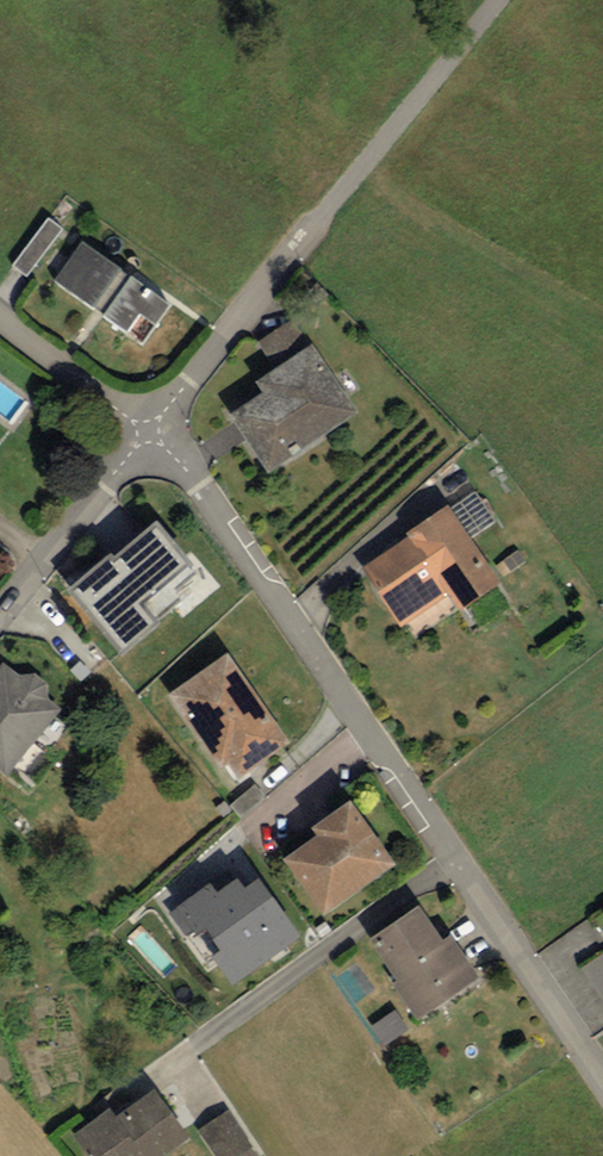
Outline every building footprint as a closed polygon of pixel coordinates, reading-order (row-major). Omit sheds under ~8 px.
[(18,270),(33,281),(68,233),(53,222),(18,270)] [(82,244),(54,282),(139,346),(168,308),(82,244)] [(312,349),(255,387),(263,399),(230,421),(268,479),(359,420),(312,349)] [(501,588),(446,509),(406,537),(409,540),(361,573),(400,630),(448,598),(460,616),(501,588)] [(107,560),(66,596),(122,660),(157,629),(141,610),(191,566),(158,528),(113,567),(107,560)] [(291,747),(227,659),(170,700),(203,745),(199,748),(219,777),(226,772),(237,787),(291,747)] [(2,667),(0,669),(0,775),(7,781),(61,715),(48,704),(18,680),(2,667)] [(35,678),(18,680),(48,704),(47,687),(35,678)] [(395,871),(351,808),(312,836),(317,843),(284,867),(324,922),(395,871)] [(217,899),(210,888),(167,918),(185,943),(192,938),(196,944),(205,937),(221,961),(214,966),(232,991),(301,943),(260,885),(244,895),(237,885),(217,899)] [(419,911),(370,943),(398,985),(393,988),(418,1025),(480,984),(451,942),(443,947),(419,911)] [(590,969),(602,989),(602,961),(590,969)] [(116,1120),(109,1110),(70,1138),(84,1155),(178,1155),(191,1147),(153,1094),(116,1120)] [(206,1131),(221,1155),(242,1155),(252,1150),(230,1116),(206,1131)]
